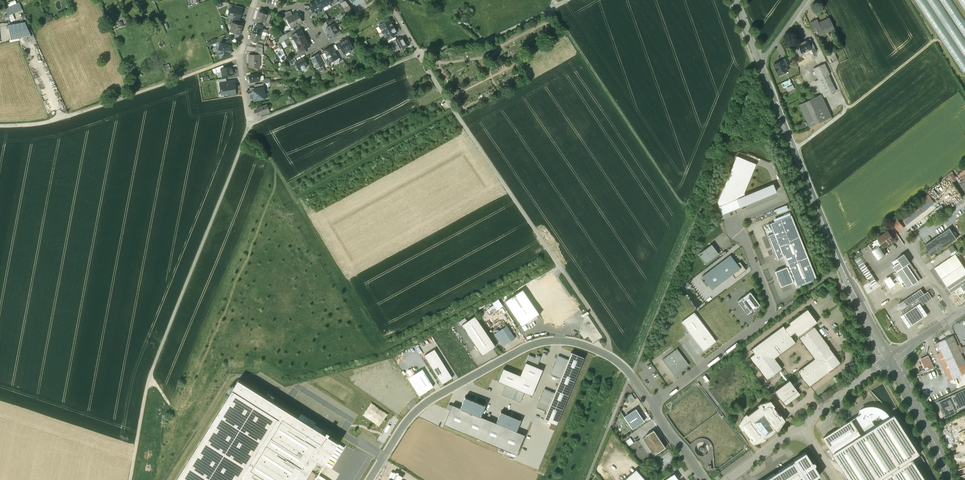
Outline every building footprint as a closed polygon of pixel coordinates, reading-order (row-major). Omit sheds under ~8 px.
[(309,4),(311,8),(313,12),(315,11),(317,10),(319,10),(323,8),(319,0),(316,0),(309,4)] [(344,1),(340,2),(344,8),(350,6),(345,0),(344,1)] [(964,71),(964,19),(953,0),(917,0),(962,73),(964,71)] [(22,9),(19,3),(5,9),(7,14),(8,15),(22,9)] [(355,16),(350,6),(344,8),(349,19),(355,16)] [(242,10),(235,8),(231,7),(230,8),(229,10),(230,11),(229,15),(240,18),(242,10)] [(311,8),(307,11),(310,17),(316,14),(315,11),(313,12),(311,8)] [(265,12),(262,11),(262,13),(259,12),(257,20),(265,22),(267,14),(265,13),(265,12)] [(290,11),(282,14),(286,20),(288,19),(287,19),(293,16),(290,11)] [(296,14),(295,15),(293,16),(287,19),(288,19),(292,27),(302,22),(299,16),(299,15),(298,14),(297,14),(296,14)] [(829,18),(819,23),(817,20),(809,23),(813,30),(815,29),(817,31),(816,31),(817,32),(818,34),(826,30),(827,32),(834,28),(829,18)] [(386,22),(379,25),(379,26),(382,32),(393,26),(390,20),(386,22)] [(233,26),(231,31),(234,32),(232,38),(237,40),(239,34),(240,34),(241,30),(241,29),(242,25),(232,22),(231,25),(233,26)] [(25,23),(8,26),(10,39),(30,36),(25,23)] [(338,32),(334,24),(326,28),(331,36),(332,35),(338,32)] [(263,28),(255,26),(253,32),(261,35),(262,31),(263,28)] [(393,26),(382,32),(386,38),(386,39),(392,35),(397,33),(396,31),(394,27),(394,28),(393,26)] [(296,33),(289,37),(291,36),(292,39),(293,39),(294,39),(296,43),(306,38),(302,30),(296,33)] [(261,35),(253,32),(251,39),(259,42),(259,41),(259,39),(261,35)] [(306,38),(296,43),(298,47),(297,48),(297,49),(299,51),(297,52),(297,53),(305,49),(310,46),(306,38)] [(353,48),(348,38),(339,43),(342,48),(346,56),(345,54),(345,53),(349,51),(350,51),(352,50),(352,49),(353,48)] [(403,38),(398,41),(398,39),(397,39),(392,42),(391,39),(388,41),(389,44),(391,43),(395,51),(400,49),(401,50),(405,48),(407,47),(403,38)] [(233,45),(231,39),(224,42),(221,41),(218,49),(221,58),(232,54),(231,51),(233,51),(232,47),(231,47),(231,45),(233,45)] [(806,40),(798,44),(800,49),(797,51),(800,56),(804,54),(803,53),(804,53),(803,52),(810,49),(811,49),(808,44),(806,40)] [(336,53),(333,46),(332,47),(331,46),(329,47),(329,48),(324,51),(325,52),(328,58),(330,62),(337,58),(339,57),(336,53)] [(491,52),(487,46),(482,50),(482,55),(487,55),(491,52)] [(833,51),(828,53),(830,58),(832,57),(834,62),(838,60),(833,51)] [(255,54),(249,54),(249,67),(259,68),(259,54),(255,54)] [(320,55),(319,54),(311,58),(316,69),(325,65),(320,55)] [(297,62),(295,63),(299,70),(302,68),(303,70),(306,68),(305,67),(308,65),(304,58),(297,62)] [(782,60),(773,65),(778,75),(788,71),(785,66),(783,60),(782,60)] [(829,74),(824,63),(813,69),(815,73),(818,80),(815,81),(821,95),(822,98),(834,93),(827,78),(829,77),(828,75),(829,74)] [(232,67),(224,68),(223,68),(223,69),(221,69),(219,70),(219,73),(222,72),(222,76),(234,74),(232,67)] [(258,74),(249,75),(250,82),(259,81),(258,74)] [(237,96),(235,81),(227,82),(220,83),(222,95),(228,94),(229,97),(237,96)] [(255,89),(253,90),(254,100),(265,98),(263,88),(255,89)] [(822,98),(821,95),(816,97),(826,119),(831,117),(822,98)] [(826,119),(816,97),(799,105),(809,127),(826,119)] [(267,104),(256,109),(258,115),(261,114),(266,112),(269,111),(267,106),(267,104)] [(737,156),(717,202),(722,214),(735,209),(733,205),(739,203),(740,206),(776,192),(773,184),(744,196),(742,193),(755,163),(744,159),(737,156)] [(953,174),(948,177),(952,183),(957,179),(953,174)] [(928,195),(893,222),(899,230),(923,212),(922,211),(934,202),(928,195)] [(791,215),(769,224),(773,233),(767,236),(777,260),(783,258),(805,249),(791,215)] [(897,233),(891,224),(886,227),(889,231),(891,234),(892,233),(893,233),(894,235),(897,233)] [(949,228),(925,245),(927,248),(925,250),(925,251),(926,253),(928,253),(929,252),(932,255),(957,239),(949,228)] [(889,231),(878,238),(883,246),(883,247),(894,239),(891,234),(889,231)] [(883,246),(878,238),(868,245),(879,259),(884,255),(880,248),(883,246)] [(698,254),(705,264),(719,254),(711,244),(698,254)] [(954,244),(949,248),(954,254),(958,251),(954,244)] [(805,249),(783,258),(787,267),(775,272),(777,277),(776,277),(778,282),(779,282),(781,287),(793,282),(795,287),(816,278),(805,249)] [(904,254),(897,258),(900,262),(893,266),(897,271),(910,263),(904,254)] [(934,268),(951,293),(959,287),(963,293),(964,292),(964,268),(955,254),(934,268)] [(737,263),(730,255),(702,276),(712,289),(732,274),(735,278),(746,270),(740,261),(737,263)] [(860,256),(855,260),(872,286),(877,282),(860,256)] [(910,263),(897,271),(908,288),(921,279),(910,263)] [(895,284),(890,276),(885,280),(890,288),(895,284)] [(905,285),(899,276),(897,277),(903,286),(905,285)] [(540,315),(540,314),(522,289),(504,302),(524,331),(528,328),(526,326),(538,318),(537,316),(539,314),(539,315),(540,315)] [(928,291),(923,295),(928,301),(932,298),(928,291)] [(744,297),(752,308),(754,307),(755,309),(760,305),(750,292),(744,297)] [(923,295),(916,300),(912,295),(904,301),(907,306),(901,310),(904,314),(905,316),(905,315),(906,317),(915,311),(914,309),(918,306),(919,307),(922,305),(928,301),(923,295)] [(752,308),(744,297),(737,302),(747,315),(752,311),(751,310),(752,308)] [(487,310),(489,313),(497,308),(497,309),(503,306),(498,299),(493,303),(494,305),(487,310)] [(918,306),(914,309),(915,311),(906,317),(905,315),(905,316),(904,314),(900,316),(908,328),(928,315),(922,305),(919,307),(918,306)] [(807,309),(788,322),(790,324),(784,328),(783,326),(751,349),(754,354),(750,357),(766,380),(772,375),(781,369),(781,368),(774,358),(795,342),(790,335),(794,332),(798,336),(799,335),(800,337),(799,338),(814,359),(797,371),(802,377),(803,379),(809,386),(841,363),(814,327),(813,327),(812,326),(817,322),(807,309)] [(716,341),(696,314),(694,312),(681,322),(692,336),(703,351),(704,350),(716,341)] [(475,316),(461,325),(482,355),(495,346),(475,316)] [(507,325),(494,334),(503,346),(515,338),(507,325)] [(939,342),(936,344),(937,347),(936,348),(937,351),(938,350),(940,353),(937,354),(939,359),(941,358),(947,371),(945,371),(950,381),(956,378),(956,377),(964,372),(964,362),(961,353),(957,346),(953,336),(952,336),(939,342)] [(434,349),(424,355),(442,384),(452,378),(434,349)] [(689,365),(677,349),(662,359),(674,375),(681,371),(680,370),(682,369),(682,370),(689,365)] [(568,359),(558,355),(550,374),(560,378),(554,393),(544,389),(537,407),(546,412),(543,419),(556,424),(584,357),(571,352),(568,359)] [(520,375),(503,368),(498,381),(506,385),(501,394),(520,402),(524,392),(532,395),(543,369),(537,367),(541,356),(536,355),(535,357),(529,355),(520,375)] [(927,358),(926,357),(921,359),(922,361),(925,367),(930,365),(932,364),(930,358),(928,359),(927,358)] [(422,369),(408,378),(419,395),(433,386),(422,369)] [(782,376),(786,382),(789,380),(785,374),(781,369),(772,375),(773,377),(780,372),(782,376)] [(797,380),(792,384),(794,386),(799,383),(803,379),(802,377),(797,380)] [(238,380),(176,479),(315,479),(338,442),(328,436),(330,433),(327,431),(325,434),(313,426),(316,423),(301,413),(299,417),(238,380)] [(786,382),(774,390),(777,394),(779,396),(785,405),(800,394),(794,386),(792,384),(789,380),(786,382)] [(951,396),(958,410),(964,407),(964,389),(951,396)] [(627,397),(631,403),(637,399),(633,393),(627,397)] [(774,396),(768,401),(770,400),(774,406),(776,404),(774,400),(776,399),(779,396),(777,394),(774,396)] [(951,396),(937,402),(945,418),(956,413),(955,412),(958,410),(951,396)] [(466,397),(465,397),(460,408),(452,405),(451,406),(449,405),(449,404),(447,409),(450,410),(444,424),(516,454),(525,435),(516,431),(521,420),(520,421),(501,413),(501,412),(496,423),(481,416),(485,405),(484,406),(465,398),(466,397)] [(759,403),(757,405),(758,406),(747,414),(746,413),(744,415),(738,424),(742,429),(743,429),(750,437),(748,438),(752,443),(762,441),(765,439),(763,438),(765,436),(767,434),(768,433),(771,431),(772,431),(773,430),(775,429),(776,431),(778,429),(784,420),(780,414),(779,415),(773,406),(774,406),(770,400),(768,401),(759,403)] [(875,408),(871,407),(867,408),(865,408),(864,409),(861,410),(862,413),(856,417),(866,432),(876,426),(873,422),(877,419),(877,418),(880,416),(881,417),(882,419),(884,421),(885,420),(889,418),(886,414),(883,411),(879,409),(875,408)] [(636,409),(624,417),(632,428),(639,424),(643,421),(640,415),(636,409)] [(866,432),(860,436),(832,454),(848,479),(924,479),(911,459),(919,454),(895,415),(889,418),(885,420),(884,421),(876,426),(866,432)] [(832,454),(860,436),(850,421),(822,438),(832,454)] [(653,430),(645,435),(646,436),(643,439),(653,454),(657,451),(657,452),(665,447),(653,430)] [(793,460),(794,461),(764,479),(813,479),(820,475),(814,466),(815,465),(815,464),(814,462),(813,462),(812,463),(805,452),(793,460)] [(624,479),(646,479),(636,469),(624,479)]
